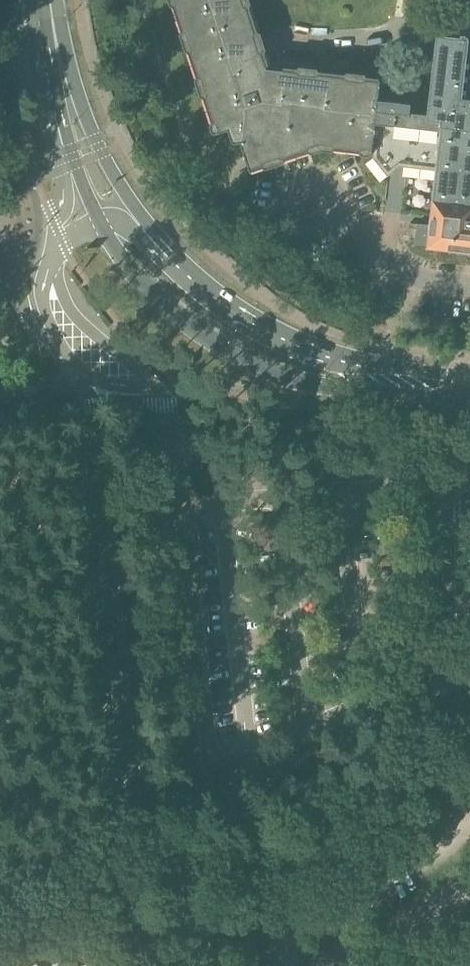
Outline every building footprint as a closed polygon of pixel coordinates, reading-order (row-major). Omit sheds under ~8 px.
[(214,124),(218,125),(221,133),(231,130),(235,142),(240,140),(246,157),(248,165),(250,170),(274,162),(272,157),(283,154),(285,159),(298,154),(298,155),(310,152),(322,148),(376,150),(379,102),(381,81),(286,70),(269,68),(268,65),(247,0),(174,0),(214,124)] [(404,114),(405,105),(379,102),(376,150),(376,153),(390,171),(406,159),(419,160),(423,164),(439,166),(432,226),(419,224),(418,224),(415,243),(430,245),(430,246),(469,250),(469,59),(467,58),(469,38),(465,38),(465,40),(462,39),(439,37),(438,43),(430,117),(404,114)] [(94,955),(71,965),(99,965),(94,955)]
